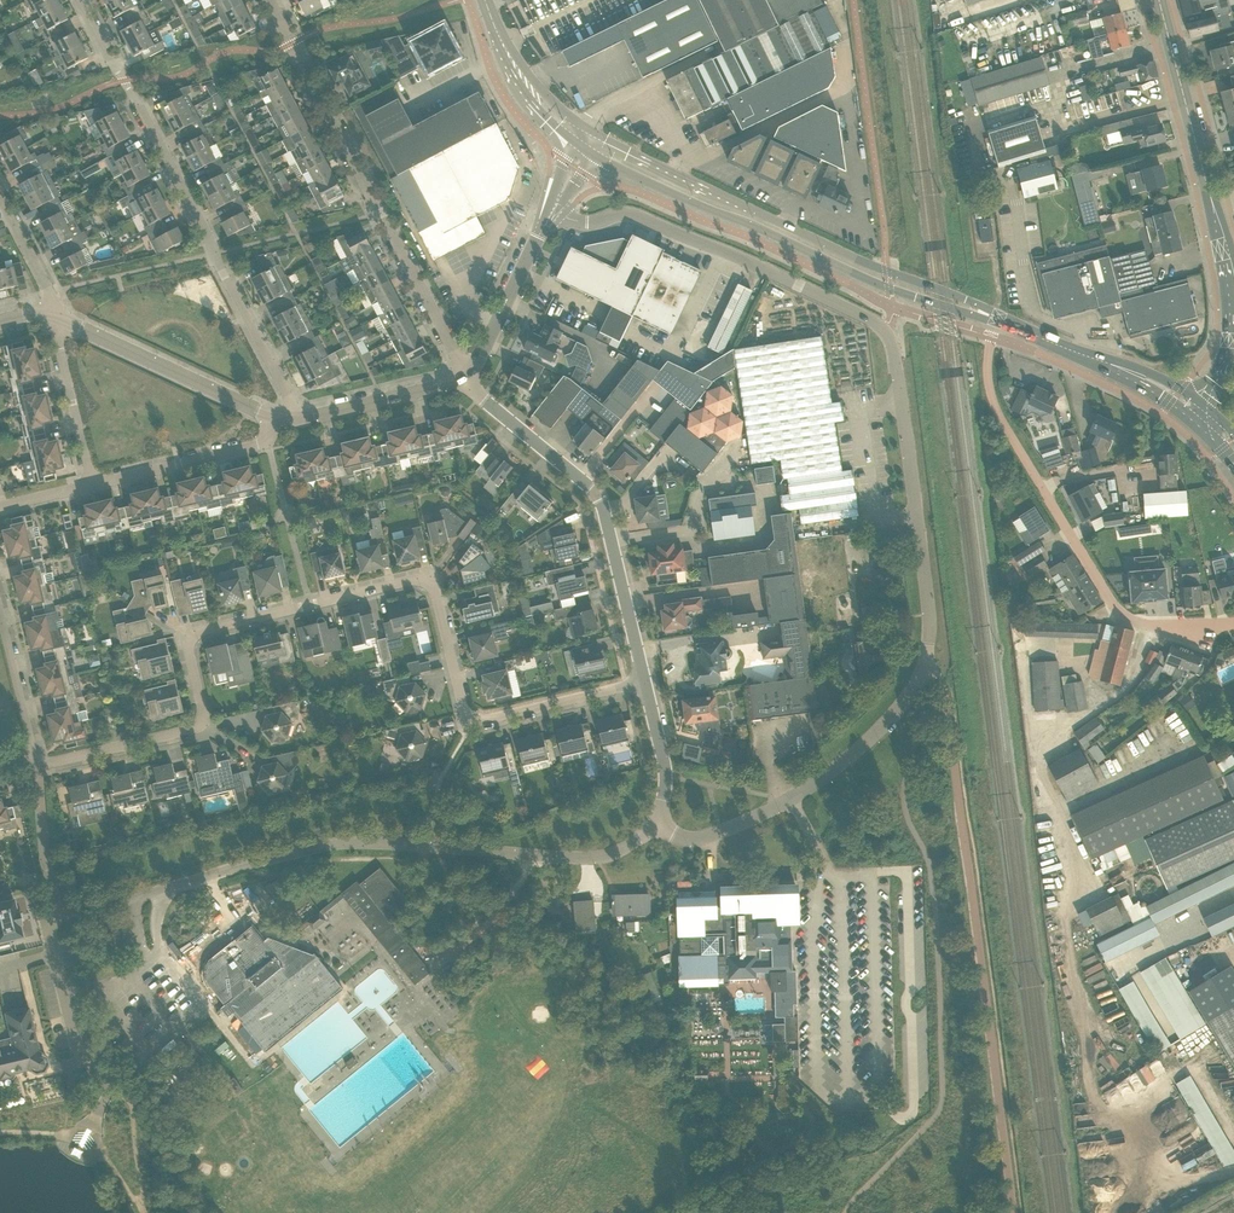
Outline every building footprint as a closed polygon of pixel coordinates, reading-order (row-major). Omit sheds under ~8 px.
[(42,0),(27,0),(25,1),(32,14),(38,11),(41,17),(61,7),(58,0),(43,0),(42,0)] [(106,6),(109,12),(111,12),(114,18),(126,11),(130,18),(144,11),(138,0),(133,0),(131,1),(130,0),(117,0),(106,6)] [(179,8),(186,5),(183,0),(175,0),(179,8)] [(215,4),(215,5),(219,12),(218,15),(219,17),(243,4),(242,1),(242,0),(223,0),(215,4)] [(306,16),(313,12),(313,14),(315,15),(325,10),(324,9),(331,5),(328,0),(304,0),(299,3),(306,16)] [(617,24),(643,78),(718,41),(698,0),(666,0),(617,24)] [(667,80),(686,119),(721,102),(727,99),(732,109),(742,130),(829,88),(835,77),(831,48),(812,9),(823,4),(821,0),(699,0),(725,51),(667,80)] [(1182,17),(1201,12),(1202,19),(1223,14),(1220,0),(1178,0),(1182,17)] [(245,7),(243,4),(219,17),(225,28),(249,16),(247,10),(247,8),(245,7)] [(192,16),(186,5),(179,8),(185,20),(192,16)] [(61,7),(41,17),(33,22),(37,28),(39,27),(45,40),(59,32),(56,26),(68,19),(61,7)] [(133,24),(121,31),(124,37),(123,38),(126,44),(148,33),(144,26),(150,23),(144,11),(130,18),(133,24)] [(1084,12),(1067,16),(1070,27),(1087,23),(1084,12)] [(939,13),(932,14),(934,29),(941,28),(939,13)] [(1103,17),(1105,25),(1092,29),(1094,37),(1125,29),(1121,13),(1103,17)] [(198,28),(192,16),(185,20),(191,31),(198,28)] [(225,28),(224,29),(228,35),(233,32),(233,31),(235,30),(238,37),(245,33),(250,31),(252,32),(253,29),(256,28),(249,16),(225,28)] [(1190,37),(1218,30),(1215,16),(1187,23),(1190,37)] [(399,36),(381,40),(401,78),(418,69),(417,66),(423,63),(429,74),(441,68),(441,67),(449,63),(461,57),(444,25),(432,31),(432,32),(424,36),(405,46),(399,36)] [(613,26),(562,51),(570,67),(620,42),(613,27),(613,26)] [(148,33),(126,44),(130,51),(131,50),(134,56),(141,53),(143,52),(147,50),(150,56),(154,55),(164,49),(160,42),(163,41),(156,28),(148,33)] [(198,28),(191,31),(198,43),(204,39),(198,28)] [(1125,29),(1094,37),(1095,37),(1087,40),(1092,59),(1103,56),(1103,52),(1100,42),(1109,40),(1112,50),(1129,46),(1125,29)] [(59,32),(45,40),(52,52),(58,49),(61,56),(82,45),(75,32),(63,39),(59,32)] [(383,57),(382,54),(384,53),(381,40),(367,43),(371,56),(372,56),(373,59),(383,57)] [(1229,42),(1230,46),(1211,51),(1216,70),(1233,65),(1233,60),(1232,52),(1233,51),(1233,41),(1229,42)] [(82,45),(61,56),(65,62),(59,65),(66,78),(80,71),(76,64),(88,58),(82,45)] [(969,79),(970,78),(977,77),(973,67),(968,51),(960,54),(969,79)] [(327,65),(336,80),(338,79),(339,80),(342,81),(350,96),(370,85),(359,63),(354,66),(348,55),(339,60),(337,57),(328,62),(329,64),(327,65)] [(977,77),(970,78),(979,106),(1049,85),(1040,57),(977,77)] [(1140,82),(1158,77),(1153,61),(1119,70),(1121,77),(1138,72),(1140,82)] [(266,90),(284,81),(277,69),(275,70),(272,69),(269,71),(267,67),(247,72),(249,78),(251,81),(255,82),(260,79),(266,90)] [(233,75),(217,79),(221,87),(235,80),(233,75)] [(1230,76),(1233,90),(1221,93),(1226,109),(1233,107),(1233,75),(1230,76)] [(284,81),(266,90),(260,93),(263,98),(269,95),(272,101),(290,92),(288,89),(289,87),(286,86),(284,81)] [(1129,81),(1114,85),(1116,92),(1131,88),(1129,81)] [(1090,100),(1086,85),(1079,88),(1083,102),(1090,100)] [(359,120),(399,98),(392,86),(352,107),(359,120)] [(168,120),(189,109),(182,97),(187,94),(183,87),(170,94),(174,101),(162,107),(164,112),(168,120)] [(399,98),(359,120),(391,179),(496,123),(479,91),(414,126),(399,98)] [(290,92),(272,101),(266,105),(272,116),(296,104),(293,98),(294,96),(291,95),(290,92)] [(219,95),(214,98),(218,104),(223,101),(219,95)] [(299,109),(296,104),(272,116),(278,128),(284,125),(302,115),(300,112),(301,110),(299,109)] [(823,161),(839,125),(838,112),(822,105),(778,127),(774,137),(779,140),(795,147),(784,169),(791,172),(784,187),(784,188),(805,198),(820,165),(819,164),(821,160),(823,161)] [(189,109),(168,120),(172,128),(173,127),(175,132),(177,131),(187,126),(190,133),(204,126),(200,119),(197,114),(194,107),(189,109)] [(1226,109),(1230,125),(1233,124),(1233,107),(1226,109)] [(105,118),(101,111),(98,108),(84,111),(87,119),(91,126),(96,123),(103,135),(124,124),(120,117),(119,117),(116,112),(105,118)] [(238,120),(245,116),(242,111),(236,115),(238,120)] [(716,126),(699,134),(705,147),(712,144),(713,145),(715,144),(714,143),(723,139),(725,143),(742,134),(732,113),(714,121),(716,126)] [(304,118),(302,115),(284,125),(290,136),(308,127),(305,122),(306,119),(304,118)] [(245,116),(238,120),(243,129),(250,125),(247,121),(245,116)] [(1035,116),(988,131),(998,166),(1029,157),(1045,152),(1046,152),(1047,157),(1065,152),(1062,143),(1045,149),(1035,116)] [(1140,148),(1147,146),(1165,141),(1161,124),(1143,128),(1142,125),(1120,131),(1118,122),(1100,126),(1102,136),(1121,131),(1124,144),(1138,140),(1140,148)] [(496,123),(391,179),(434,262),(486,234),(477,217),(509,200),(508,197),(510,196),(518,170),(517,168),(519,167),(496,123)] [(103,135),(107,142),(101,145),(108,157),(121,150),(118,143),(129,137),(127,132),(128,132),(124,124),(103,135)] [(236,124),(227,128),(232,136),(240,131),(236,124)] [(846,171),(839,125),(823,161),(846,172),(846,171)] [(24,133),(25,133),(21,126),(7,133),(11,140),(0,146),(0,147),(2,151),(1,151),(5,159),(26,148),(22,141),(27,139),(24,133)] [(204,126),(190,133),(194,140),(182,146),(185,151),(184,151),(188,159),(214,145),(204,126)] [(291,137),(282,141),(288,152),(290,151),(314,138),(308,127),(290,136),(291,137)] [(251,128),(244,131),(250,143),(257,139),(251,128)] [(756,173),(769,147),(763,144),(765,139),(760,136),(734,149),(728,161),(750,171),(756,173)] [(989,137),(984,139),(987,146),(986,146),(989,156),(994,154),(989,137)] [(316,141),(314,138),(290,151),(296,163),(320,150),(317,145),(318,142),(316,141)] [(257,139),(250,143),(256,154),(263,151),(257,139)] [(769,147),(756,173),(756,174),(777,185),(778,184),(784,187),(791,172),(784,169),(795,147),(779,140),(777,144),(771,142),(769,147)] [(210,147),(188,159),(192,166),(193,166),(195,171),(204,166),(207,165),(211,171),(224,164),(221,157),(216,160),(210,147)] [(26,148),(5,159),(9,167),(10,166),(13,171),(24,165),(28,172),(41,165),(38,158),(37,157),(35,153),(30,155),(26,148)] [(121,150),(108,157),(106,158),(116,177),(123,173),(123,174),(144,163),(140,155),(139,155),(137,150),(125,157),(121,150)] [(320,150),(296,163),(297,164),(296,166),(299,167),(303,174),(326,161),(320,150)] [(263,151),(256,154),(262,166),(269,162),(263,151)] [(43,154),(37,157),(38,158),(41,165),(49,161),(46,154),(43,154)] [(1017,168),(1024,197),(1057,188),(1050,159),(1017,168)] [(224,164),(211,171),(214,178),(203,184),(205,189),(204,190),(208,197),(236,182),(237,182),(230,170),(233,169),(230,161),(224,164)] [(328,164),(326,161),(303,174),(308,171),(314,182),(332,173),(330,168),(330,165),(328,164)] [(269,162),(262,166),(268,177),(275,174),(269,162)] [(123,174),(127,181),(122,184),(128,196),(141,188),(138,182),(150,176),(147,171),(148,170),(144,163),(123,174)] [(41,165),(28,172),(31,179),(20,185),(22,189),(22,190),(26,198),(54,183),(47,170),(45,171),(41,165)] [(840,178),(835,176),(838,170),(829,165),(816,191),(819,193),(820,191),(825,194),(820,205),(827,208),(828,207),(835,210),(835,212),(837,213),(838,211),(842,213),(841,215),(842,215),(850,197),(835,189),(840,178)] [(1134,173),(1139,193),(1166,186),(1160,166),(1134,173)] [(86,169),(80,172),(84,179),(89,176),(86,169)] [(1071,176),(1085,227),(1100,223),(1096,207),(1098,206),(1093,187),(1090,187),(1087,173),(1086,172),(1071,176)] [(332,173),(314,182),(308,186),(315,197),(338,185),(332,173)] [(278,179),(275,174),(268,177),(275,189),(281,185),(281,184),(287,181),(284,176),(278,179)] [(54,183),(26,198),(30,205),(33,210),(45,204),(48,210),(62,203),(58,196),(60,195),(54,183)] [(281,185),(275,189),(277,193),(284,190),(281,185)] [(345,196),(338,185),(315,197),(323,213),(335,210),(332,203),(345,196)] [(230,186),(208,197),(212,205),(213,204),(216,209),(224,205),(227,203),(231,210),(244,203),(241,196),(238,190),(234,193),(230,186)] [(141,188),(128,196),(120,200),(123,207),(128,204),(135,217),(143,212),(164,201),(160,194),(159,194),(157,189),(145,195),(141,188)] [(67,193),(60,196),(63,201),(70,198),(67,193)] [(164,201),(143,212),(150,224),(145,227),(148,234),(162,227),(158,220),(170,214),(168,209),(164,201)] [(62,203),(48,210),(52,217),(40,223),(42,228),(46,236),(67,225),(75,221),(71,213),(68,215),(62,203)] [(244,203),(231,210),(235,216),(223,223),(225,228),(229,236),(236,232),(238,235),(256,231),(252,223),(250,225),(245,217),(250,214),(248,210),(244,203)] [(287,212),(294,208),(291,204),(284,207),(287,212)] [(106,207),(100,210),(105,219),(110,216),(106,207)] [(297,214),(294,208),(287,212),(292,223),(300,221),(297,214)] [(1172,220),(1174,220),(1172,211),(1149,217),(1151,225),(1147,226),(1154,255),(1162,253),(1163,254),(1182,249),(1178,234),(1175,235),(1172,220)] [(982,243),(993,241),(994,241),(991,219),(990,218),(979,220),(978,220),(981,242),(982,243)] [(67,225),(46,236),(50,244),(51,243),(53,248),(65,242),(68,249),(82,242),(78,235),(73,237),(67,225)] [(162,227),(148,234),(152,241),(151,241),(157,254),(165,252),(165,251),(185,240),(180,232),(177,227),(165,234),(162,227)] [(347,257),(370,245),(364,233),(355,237),(353,233),(337,237),(347,257)] [(558,279),(558,280),(612,306),(615,308),(602,334),(599,332),(596,338),(617,348),(633,316),(641,320),(670,334),(670,333),(680,311),(681,311),(689,294),(689,293),(700,271),(672,257),(663,253),(664,252),(663,252),(663,251),(663,252),(632,237),(632,236),(629,241),(623,238),(585,245),(582,252),(573,248),(574,249),(559,280),(558,279)] [(66,275),(71,272),(72,274),(77,271),(76,270),(93,261),(87,248),(86,249),(82,242),(68,249),(72,255),(60,262),(63,266),(62,267),(66,275)] [(370,245),(347,257),(354,269),(377,257),(370,245)] [(1119,293),(1110,259),(1106,245),(1035,263),(1036,264),(1039,263),(1051,307),(1047,308),(1047,309),(1059,306),(1062,317),(1099,308),(1101,318),(1123,312),(1129,336),(1130,335),(1196,318),(1197,318),(1187,278),(1152,287),(1154,292),(1144,294),(1142,288),(1119,293)] [(1142,288),(1155,284),(1149,261),(1131,265),(1128,254),(1110,259),(1119,293),(1142,288)] [(123,256),(109,260),(110,265),(125,262),(123,256)] [(319,256),(312,260),(318,273),(325,269),(319,256)] [(383,269),(377,257),(354,269),(360,281),(383,269)] [(264,272),(260,274),(251,279),(258,291),(286,276),(280,264),(277,265),(273,258),(260,265),(264,272)] [(13,264),(14,266),(1,270),(5,288),(18,285),(18,283),(19,280),(17,279),(16,277),(24,275),(21,262),(13,264)] [(328,274),(325,269),(318,273),(321,278),(328,274)] [(383,269),(360,281),(366,293),(389,281),(383,269)] [(293,289),(286,276),(258,291),(265,304),(277,297),(281,305),(294,297),(290,290),(293,289)] [(331,296),(337,293),(338,292),(332,281),(324,284),(331,296)] [(395,293),(389,281),(366,293),(372,305),(395,293)] [(738,285),(707,346),(722,353),(752,292),(738,285)] [(337,293),(331,296),(337,308),(343,305),(337,293)] [(402,304),(395,293),(372,305),(378,302),(385,313),(402,304)] [(294,297),(281,305),(285,312),(272,318),(279,331),(307,316),(300,304),(298,305),(294,297)] [(402,304),(385,313),(378,317),(384,329),(408,316),(402,304)] [(349,316),(343,305),(337,308),(343,320),(349,316)] [(307,316),(279,331),(285,343),(298,337),(302,344),(315,337),(311,330),(314,329),(307,316)] [(344,321),(348,329),(358,324),(353,316),(344,321)] [(414,328),(408,316),(384,329),(391,340),(414,328)] [(362,325),(349,331),(355,342),(367,335),(362,325)] [(558,354),(555,352),(559,345),(556,344),(562,333),(545,325),(540,336),(532,333),(530,337),(527,338),(525,342),(526,344),(524,349),(551,361),(553,363),(555,362),(559,355),(558,354)] [(585,325),(581,332),(592,337),(596,330),(585,325)] [(420,340),(414,328),(391,340),(398,352),(420,340)] [(734,349),(733,350),(736,367),(737,366),(752,464),(780,460),(783,479),(787,479),(789,494),(780,495),(782,511),(799,509),(801,524),(859,516),(852,469),(842,471),(834,422),(844,421),(841,401),(831,403),(821,336),(734,349)] [(315,337),(302,344),(306,351),(293,358),(300,371),(321,359),(318,352),(322,350),(315,337)] [(362,356),(368,352),(362,340),(356,344),(362,356)] [(420,340),(398,352),(404,363),(406,369),(425,364),(421,355),(427,352),(420,340)] [(6,353),(5,353),(4,353),(6,360),(9,359),(11,368),(38,362),(35,349),(26,351),(24,341),(12,344),(12,346),(5,347),(6,353)] [(572,363),(587,370),(592,360),(587,346),(577,342),(570,356),(572,363)] [(736,367),(733,350),(706,366),(695,374),(711,382),(736,367)] [(372,360),(368,352),(362,356),(366,363),(372,360)] [(328,356),(321,359),(300,371),(306,383),(319,376),(323,384),(342,374),(338,366),(337,366),(332,365),(328,356)] [(529,359),(523,370),(516,366),(509,381),(529,391),(536,377),(539,378),(544,366),(529,359)] [(638,360),(602,404),(621,419),(653,380),(660,370),(638,360)] [(706,390),(712,382),(711,382),(695,374),(668,361),(660,370),(653,380),(675,398),(650,431),(665,442),(680,423),(690,410),(706,390)] [(38,362),(11,368),(13,377),(10,378),(13,392),(35,387),(32,376),(41,374),(38,362)] [(370,370),(373,376),(379,375),(376,367),(370,370)] [(567,408),(583,389),(570,378),(563,375),(533,414),(550,428),(567,408)] [(1008,385),(1001,387),(1004,399),(1012,396),(1008,385)] [(690,410),(680,423),(717,453),(727,441),(741,436),(743,421),(730,412),(733,395),(721,386),(708,391),(706,390),(690,410)] [(1022,389),(1013,409),(1025,415),(1026,415),(1031,412),(1040,416),(1047,414),(1048,412),(1050,413),(1057,397),(1043,391),(1044,390),(1036,386),(1032,393),(1031,393),(1030,393),(1022,389)] [(35,387),(13,392),(17,406),(20,405),(22,414),(49,408),(46,395),(37,397),(35,387)] [(583,389),(567,408),(585,423),(572,440),(580,446),(578,448),(589,456),(590,454),(592,455),(621,419),(602,404),(583,389)] [(49,408),(22,414),(24,423),(21,424),(24,438),(46,433),(43,422),(52,420),(49,408)] [(476,435),(473,423),(463,425),(461,416),(448,419),(455,447),(464,444),(465,448),(471,446),(478,444),(476,435)] [(1088,442),(1095,445),(1100,435),(1110,439),(1117,425),(1097,416),(1090,430),(1092,431),(1088,442)] [(455,447),(448,419),(436,422),(438,431),(427,434),(433,455),(434,461),(442,459),(441,453),(447,452),(446,449),(455,447)] [(640,422),(636,427),(642,432),(646,427),(640,422)] [(717,453),(680,423),(665,442),(702,472),(717,453)] [(415,427),(402,430),(409,458),(418,456),(418,459),(433,455),(427,434),(417,436),(415,427)] [(392,442),(381,445),(387,466),(401,463),(400,460),(409,458),(402,430),(390,433),(392,442)] [(46,433),(24,438),(28,452),(31,451),(33,460),(61,454),(58,441),(48,443),(46,433)] [(1082,457),(1080,450),(1076,434),(1062,438),(1068,461),(1078,458),(1082,457)] [(387,466),(381,445),(371,448),(369,438),(356,441),(363,469),(372,467),(372,470),(387,466)] [(491,452),(498,443),(492,438),(487,444),(483,450),(489,455),(491,452)] [(346,453),(335,456),(340,477),(355,474),(354,471),(363,469),(356,441),(344,444),(346,453)] [(619,462),(611,470),(614,473),(613,474),(621,482),(623,480),(624,481),(627,478),(628,479),(630,476),(634,480),(648,463),(624,443),(613,457),(619,462)] [(1082,457),(1078,458),(1082,468),(1099,464),(1094,448),(1081,452),(1080,450),(1082,457)] [(323,449),(310,452),(317,480),(326,478),(326,481),(340,477),(335,456),(325,459),(323,449)] [(317,480),(310,452),(298,455),(300,465),(289,467),(292,479),(294,478),(296,486),(301,485),(302,487),(308,485),(308,482),(317,480)] [(500,460),(491,452),(489,455),(475,471),(488,482),(490,479),(496,484),(501,479),(503,480),(513,467),(504,460),(502,463),(499,461),(500,460)] [(1060,453),(1044,458),(1047,469),(1063,464),(1060,453)] [(61,454),(33,460),(35,469),(32,470),(34,477),(36,476),(37,482),(45,480),(45,482),(57,479),(54,468),(64,466),(61,454)] [(1145,518),(1187,515),(1186,491),(1178,491),(1175,454),(1158,455),(1161,493),(1143,494),(1145,518)] [(758,485),(775,482),(773,465),(755,468),(758,485)] [(250,467),(237,470),(244,497),(253,495),(254,498),(260,497),(260,495),(266,493),(264,486),(266,485),(263,473),(252,476),(250,467)] [(244,497),(237,470),(225,473),(227,482),(217,485),(222,506),(236,502),(235,499),(244,497)] [(204,478),(191,481),(198,508),(207,506),(208,509),(222,506),(217,485),(206,487),(204,478)] [(198,508),(191,481),(179,484),(181,493),(171,496),(176,517),(190,513),(189,510),(198,508)] [(523,506),(530,511),(541,520),(548,512),(547,511),(548,509),(547,509),(554,501),(531,482),(520,495),(515,490),(501,506),(508,512),(516,503),(521,507),(523,506)] [(403,485),(392,487),(394,495),(405,493),(403,485)] [(619,485),(616,489),(622,494),(625,490),(619,485)] [(443,487),(440,490),(441,494),(444,496),(448,496),(450,492),(450,489),(450,488),(447,486),(443,487)] [(158,489),(145,492),(152,519),(161,517),(162,523),(176,519),(176,517),(171,496),(160,498),(158,489)] [(642,498),(635,499),(637,513),(638,520),(639,523),(647,521),(649,530),(667,527),(681,524),(683,518),(666,521),(665,519),(669,518),(665,494),(656,496),(654,489),(641,491),(642,498)] [(1094,490),(1070,501),(1083,527),(1103,518),(1094,502),(1100,499),(1094,490)] [(152,519),(145,492),(133,495),(135,504),(124,507),(130,527),(144,524),(143,521),(152,519)] [(709,499),(714,540),(755,534),(751,506),(757,505),(755,492),(709,499)] [(412,493),(406,495),(408,504),(414,502),(412,493)] [(112,500),(99,503),(106,530),(115,528),(115,531),(130,527),(124,507),(114,509),(112,500)] [(375,502),(368,504),(370,511),(377,509),(375,502)] [(106,530),(99,503),(87,506),(89,515),(78,518),(81,529),(83,528),(85,536),(90,535),(91,536),(98,535),(97,532),(106,530)] [(319,506),(300,510),(301,518),(321,513),(319,506)] [(1028,529),(1020,534),(1027,544),(1049,530),(1034,507),(1020,517),(1028,529)] [(465,541),(472,532),(478,524),(471,518),(467,523),(446,508),(441,509),(438,514),(439,520),(427,523),(433,545),(449,541),(448,538),(451,537),(451,536),(457,534),(458,535),(458,536),(465,541)] [(774,539),(794,537),(791,513),(770,516),(774,539)] [(1122,513),(1103,515),(1105,528),(1124,525),(1122,513)] [(63,516),(66,529),(74,527),(70,514),(63,516)] [(7,544),(35,537),(33,528),(36,528),(34,521),(32,521),(31,516),(23,518),(23,516),(11,519),(14,529),(5,531),(7,544)] [(310,517),(304,519),(306,530),(313,528),(310,517)] [(380,556),(388,554),(379,517),(371,519),(373,529),(370,529),(372,539),(370,539),(370,548),(358,551),(363,571),(383,566),(380,556)] [(267,526),(265,519),(250,522),(252,530),(267,526)] [(562,520),(545,531),(547,539),(553,538),(555,548),(550,550),(553,562),(559,561),(571,558),(579,556),(578,552),(576,544),(577,544),(574,532),(566,534),(565,528),(562,520)] [(416,544),(424,541),(421,526),(403,530),(405,538),(394,541),(399,562),(402,561),(402,564),(410,562),(409,560),(419,557),(416,544)] [(1126,527),(1119,528),(1120,537),(1128,536),(1126,527)] [(72,531),(65,532),(69,550),(76,548),(72,531)] [(472,532),(465,541),(462,546),(468,550),(459,562),(465,566),(462,569),(461,570),(464,584),(487,579),(485,571),(490,566),(481,555),(484,552),(484,553),(485,552),(477,546),(482,539),(472,532)] [(237,535),(221,539),(222,544),(228,542),(233,546),(239,544),(237,535)] [(35,537),(7,544),(10,556),(20,554),(22,565),(44,559),(40,545),(37,546),(35,537)] [(774,539),(766,549),(770,577),(799,573),(794,537),(774,539)] [(526,542),(518,548),(521,560),(530,558),(526,542)] [(649,553),(651,566),(678,563),(679,567),(684,566),(682,551),(682,549),(675,550),(674,543),(657,545),(658,552),(649,553)] [(1031,547),(1014,557),(1019,566),(1036,555),(1031,547)] [(322,565),(323,570),(326,580),(345,575),(340,554),(330,556),(328,549),(310,553),(313,567),(322,565)] [(770,577),(766,549),(747,551),(751,580),(763,578),(770,577)] [(679,567),(678,563),(651,566),(652,574),(656,573),(658,586),(678,583),(676,571),(685,570),(684,569),(695,567),(692,550),(682,551),(684,566),(679,567)] [(747,551),(727,554),(731,583),(751,580),(747,551)] [(88,554),(80,555),(84,570),(98,567),(97,559),(92,560),(89,559),(88,554)] [(731,583),(727,554),(708,557),(710,570),(712,585),(712,586),(731,583)] [(1068,589),(1087,577),(1072,554),(1048,569),(1053,576),(1058,573),(1068,589)] [(277,573),(286,571),(282,555),(271,557),(270,558),(269,558),(268,559),(267,560),(266,562),(266,563),(266,564),(266,566),(267,570),(255,573),(260,595),(268,593),(269,595),(270,595),(271,595),(273,595),(273,594),(273,592),(281,590),(277,573)] [(1042,556),(1025,566),(1030,574),(1047,564),(1042,556)] [(1140,571),(1129,572),(1132,602),(1168,599),(1165,569),(1159,570),(1158,563),(1154,563),(1153,557),(1139,558),(1140,571)] [(44,559),(22,565),(25,575),(15,577),(18,590),(46,583),(44,574),(47,574),(44,559)] [(1228,576),(1223,559),(1213,561),(1222,598),(1231,596),(1232,599),(1233,599),(1233,575),(1228,576)] [(557,583),(560,600),(574,597),(573,594),(588,591),(584,576),(576,578),(573,565),(545,572),(548,585),(557,583)] [(224,604),(226,604),(227,606),(235,604),(234,602),(244,599),(242,591),(251,589),(246,566),(233,569),(234,574),(230,575),(229,577),(230,582),(219,584),(224,604)] [(84,570),(83,573),(94,579),(98,567),(84,570)] [(1198,567),(1181,569),(1184,607),(1201,605),(1212,604),(1208,590),(1202,590),(1202,593),(1200,594),(1198,567)] [(710,570),(700,571),(702,586),(712,585),(710,570)] [(81,571),(79,572),(85,597),(96,580),(94,579),(83,573),(81,571)] [(770,577),(763,578),(770,624),(781,622),(805,619),(799,573),(770,577)] [(135,595),(131,602),(144,610),(148,603),(154,602),(155,605),(155,608),(167,605),(165,594),(167,594),(166,589),(164,582),(163,576),(143,581),(142,579),(131,581),(135,595)] [(1087,577),(1068,589),(1063,592),(1068,599),(1073,596),(1083,613),(1102,601),(1087,577)] [(177,609),(187,607),(188,613),(206,609),(204,598),(206,598),(202,580),(183,584),(181,579),(171,581),(177,609)] [(46,583),(18,590),(22,602),(31,600),(33,611),(55,605),(51,591),(48,592),(46,583)] [(464,621),(466,621),(466,623),(495,616),(494,613),(500,611),(493,584),(474,589),(476,596),(465,599),(467,607),(463,608),(464,615),(462,615),(464,621)] [(1054,594),(1026,599),(1027,607),(1055,602),(1054,594)] [(731,596),(715,598),(716,607),(717,614),(724,613),(732,612),(733,612),(731,596)] [(525,617),(532,615),(530,607),(528,600),(520,598),(525,617)] [(662,611),(664,630),(665,629),(665,632),(676,630),(676,628),(686,627),(686,626),(689,626),(692,623),(691,618),(688,616),(685,616),(684,611),(702,609),(701,600),(701,598),(677,601),(678,603),(665,605),(666,610),(662,611)] [(150,633),(147,621),(145,621),(142,622),(140,617),(144,610),(131,602),(127,608),(113,611),(115,622),(118,622),(122,642),(140,637),(140,635),(150,633)] [(401,603),(387,606),(391,621),(383,623),(386,638),(389,650),(400,648),(397,636),(399,631),(423,625),(418,603),(402,607),(401,603)] [(573,637),(587,634),(587,632),(597,629),(592,609),(584,611),(582,603),(553,610),(556,621),(565,619),(569,621),(573,637)] [(541,604),(530,607),(532,615),(539,613),(543,612),(541,604)] [(55,605),(33,611),(36,621),(27,623),(30,636),(57,629),(55,620),(58,620),(55,605)] [(742,615),(733,617),(734,629),(758,625),(757,618),(757,613),(748,615),(747,612),(742,613),(742,615)] [(360,613),(343,617),(350,647),(367,643),(366,639),(377,637),(372,613),(360,616),(360,613)] [(539,614),(532,615),(534,624),(541,623),(539,614)] [(532,615),(525,617),(527,626),(534,624),(532,615)] [(325,621),(325,620),(324,619),(324,618),(323,618),(322,617),(321,617),(320,617),(319,618),(318,619),(317,619),(317,620),(317,621),(317,622),(317,623),(298,627),(305,658),(314,656),(312,649),(323,646),(325,653),(342,649),(336,627),(328,629),(326,621),(325,621)] [(805,619),(781,622),(783,639),(761,642),(761,643),(762,651),(763,658),(785,656),(787,672),(788,680),(813,676),(806,619),(805,619)] [(470,638),(473,651),(472,651),(471,652),(471,653),(471,655),(471,656),(472,657),(473,657),(474,658),(475,661),(497,655),(494,642),(508,638),(506,631),(511,629),(509,620),(481,627),(483,635),(470,638)] [(1098,638),(1098,625),(1026,622),(1025,635),(1098,638)] [(1119,685),(1134,630),(1115,625),(1110,642),(1102,640),(1099,652),(1095,651),(1089,675),(1091,678),(1119,685)] [(42,646),(44,657),(66,652),(63,639),(67,637),(65,627),(57,629),(30,636),(33,648),(42,646)] [(269,632),(268,632),(265,633),(264,634),(264,635),(254,638),(256,647),(255,648),(258,661),(278,656),(280,664),(295,660),(291,642),(290,642),(290,643),(283,644),(281,634),(277,635),(277,632),(270,634),(270,633),(269,632)] [(873,663),(878,662),(876,654),(871,655),(864,649),(862,636),(854,638),(855,644),(851,645),(852,653),(850,655),(849,657),(848,660),(848,662),(849,665),(850,667),(852,669),(855,670),(856,680),(863,679),(863,676),(873,663)] [(392,661),(389,650),(386,638),(377,640),(383,663),(388,662),(392,661)] [(727,670),(726,659),(728,658),(729,658),(730,657),(731,656),(731,655),(732,654),(732,653),(732,652),(732,651),(731,650),(730,649),(730,648),(729,648),(728,647),(727,647),(726,647),(724,648),(723,642),(721,642),(720,640),(709,642),(709,646),(697,647),(699,665),(697,665),(698,671),(694,671),(696,685),(720,681),(719,671),(727,670)] [(161,671),(172,669),(168,651),(162,653),(160,643),(131,649),(134,660),(140,659),(144,678),(162,673),(161,671)] [(208,649),(214,674),(227,670),(228,675),(234,674),(235,681),(254,677),(248,651),(236,654),(234,646),(228,647),(227,644),(208,649)] [(594,653),(592,644),(572,649),(580,681),(591,678),(591,676),(607,672),(604,658),(600,659),(598,652),(594,653)] [(1171,644),(1165,662),(1176,667),(1172,677),(1178,679),(1180,679),(1190,651),(1171,644)] [(1217,655),(1214,663),(1221,666),(1223,660),(1233,654),(1233,646),(1217,655)] [(1152,665),(1157,653),(1150,649),(1144,662),(1152,665)] [(548,651),(541,652),(543,662),(550,660),(548,651)] [(1178,679),(1170,685),(1158,695),(1164,703),(1177,693),(1186,681),(1190,672),(1200,675),(1210,664),(1211,660),(1202,657),(1203,656),(1190,651),(1180,679),(1178,679)] [(66,652),(44,657),(47,667),(38,669),(41,682),(68,675),(66,666),(73,665),(75,662),(74,658),(71,657),(67,658),(66,652)] [(108,652),(100,654),(102,662),(107,661),(109,657),(108,652)] [(543,662),(541,652),(535,654),(537,663),(543,662)] [(513,694),(509,678),(508,671),(515,669),(512,659),(498,663),(500,672),(484,676),(485,682),(483,683),(485,693),(488,692),(489,698),(502,695),(503,700),(512,698),(512,694),(513,694)] [(419,660),(414,661),(407,663),(410,675),(431,670),(429,661),(420,663),(419,660)] [(1058,661),(1031,663),(1034,712),(1064,710),(1063,699),(1060,699),(1058,661)] [(1160,672),(1163,667),(1154,662),(1151,669),(1144,677),(1153,683),(1160,672)] [(68,675),(41,682),(44,694),(53,692),(55,703),(77,698),(73,683),(70,684),(68,675)] [(396,678),(394,678),(343,690),(345,701),(348,705),(357,703),(358,698),(358,697),(385,691),(386,698),(396,701),(406,712),(421,708),(425,694),(415,683),(406,685),(404,676),(396,678)] [(813,676),(788,680),(744,686),(749,720),(818,711),(813,676)] [(1087,709),(1082,681),(1063,684),(1068,712),(1087,709)] [(177,692),(172,694),(169,684),(141,691),(144,702),(149,700),(154,719),(172,715),(171,713),(182,710),(177,692)] [(310,688),(304,689),(307,699),(313,698),(310,688)] [(1187,694),(1177,701),(1179,703),(1184,711),(1185,712),(1196,704),(1187,694)] [(684,701),(687,722),(694,721),(695,724),(696,726),(697,728),(699,730),(700,731),(702,732),(705,733),(702,746),(717,749),(721,732),(710,730),(709,720),(717,718),(715,697),(710,698),(710,696),(707,697),(707,698),(684,701)] [(77,698),(55,703),(58,713),(49,715),(52,728),(79,721),(89,719),(87,710),(80,712),(77,698)] [(252,702),(250,705),(251,708),(254,710),(257,709),(259,706),(258,703),(255,701),(252,702)] [(274,706),(274,707),(275,714),(267,716),(262,730),(273,741),(287,738),(292,723),(299,717),(295,701),(274,706)] [(105,716),(109,730),(116,728),(112,714),(105,716)] [(629,742),(636,741),(631,719),(624,721),(622,714),(596,720),(602,743),(627,737),(629,742)] [(350,719),(343,725),(350,733),(356,727),(350,719)] [(1097,720),(1087,728),(1085,725),(1074,732),(1085,749),(1089,747),(1085,741),(1103,728),(1097,720)] [(81,730),(79,721),(52,728),(55,740),(64,738),(66,749),(78,746),(78,744),(86,742),(84,737),(86,736),(84,730),(81,730)] [(567,727),(556,730),(561,753),(587,747),(588,752),(592,751),(592,753),(596,752),(596,750),(590,729),(583,730),(582,724),(571,726),(567,727)] [(407,733),(406,725),(385,730),(386,736),(395,739),(393,746),(397,747),(397,749),(398,750),(398,753),(402,758),(405,758),(407,760),(410,759),(411,761),(419,759),(420,757),(422,756),(426,742),(416,731),(407,733)] [(554,750),(553,747),(551,738),(544,740),(542,733),(516,739),(522,763),(547,756),(549,762),(556,760),(555,756),(554,750)] [(503,742),(477,749),(483,772),(508,766),(509,771),(517,769),(512,748),(505,749),(503,742)] [(1096,744),(1088,749),(1093,756),(1101,750),(1096,744)] [(1080,749),(1048,766),(1067,800),(1098,783),(1080,749)] [(743,769),(746,753),(735,751),(731,766),(743,769)] [(263,766),(258,781),(269,792),(284,788),(288,774),(288,773),(294,768),(290,752),(270,757),(271,764),(267,765),(263,766)] [(242,781),(240,772),(232,774),(229,759),(221,761),(222,766),(218,767),(215,753),(196,758),(199,772),(195,773),(201,797),(218,793),(216,786),(242,781)] [(176,777),(175,772),(172,763),(154,768),(157,782),(152,783),(156,797),(166,795),(167,798),(184,794),(191,792),(192,792),(190,783),(182,785),(180,776),(176,777)] [(610,772),(602,774),(604,782),(612,780),(610,772)] [(1222,777),(1232,798),(1233,797),(1233,772),(1222,777)] [(133,788),(130,774),(111,778),(115,792),(110,793),(114,808),(124,805),(125,808),(139,805),(150,802),(144,779),(136,781),(137,787),(133,788)] [(91,798),(88,784),(69,788),(72,802),(68,803),(71,818),(78,816),(81,826),(109,819),(107,813),(107,812),(102,790),(94,791),(95,797),(91,798)] [(191,792),(184,794),(186,802),(193,801),(191,792)] [(1144,840),(1152,856),(1167,889),(1176,885),(1233,859),(1233,803),(1233,800),(1144,840)] [(249,810),(247,802),(238,804),(240,812),(249,810)] [(2,828),(3,831),(10,830),(9,828),(15,826),(13,819),(22,816),(20,805),(1,809),(0,803),(0,829),(2,828)] [(534,808),(527,810),(529,817),(536,816),(534,808)] [(526,813),(519,814),(521,821),(528,820),(526,813)] [(119,831),(113,833),(115,841),(124,839),(123,834),(119,831)] [(79,838),(71,840),(73,849),(81,847),(79,838)] [(1233,864),(1222,869),(1230,886),(1233,885),(1233,867),(1233,864)] [(347,890),(344,892),(345,893),(348,896),(353,892),(359,886),(377,908),(362,919),(377,937),(395,959),(395,958),(410,976),(410,977),(415,984),(430,972),(426,967),(387,919),(384,915),(405,899),(380,869),(359,885),(357,882),(349,888),(347,890)] [(1222,869),(1211,874),(1220,892),(1230,886),(1222,869)] [(36,872),(27,874),(30,888),(39,885),(36,872)] [(1220,892),(1211,874),(1200,880),(1209,897),(1220,892)] [(1209,897),(1200,880),(1189,885),(1198,902),(1209,897)] [(1198,902),(1189,885),(1178,891),(1187,908),(1198,902)] [(345,893),(344,892),(294,932),(268,922),(259,930),(257,931),(259,934),(269,927),(295,936),(310,924),(314,929),(326,920),(322,915),(344,897),(362,919),(377,908),(359,886),(353,892),(348,896),(345,893)] [(715,907),(715,900),(715,890),(678,891),(681,984),(716,983),(716,974),(725,974),(725,977),(728,979),(757,978),(757,973),(771,972),(771,992),(777,992),(778,1017),(784,1017),(784,1024),(772,1024),(772,1030),(770,1030),(770,1035),(772,1035),(772,1041),(798,1041),(797,1016),(793,1016),(793,1004),(797,1004),(796,971),(792,971),(791,924),(798,923),(797,888),(722,890),(723,907),(715,907)] [(1187,908),(1178,891),(1168,896),(1176,913),(1187,908)] [(650,913),(649,896),(613,897),(613,900),(612,900),(612,903),(613,903),(613,916),(649,915),(650,913)] [(1168,896),(1157,901),(1165,919),(1176,913),(1168,896)] [(23,937),(19,924),(21,924),(18,911),(16,912),(13,899),(0,902),(0,942),(23,937)] [(595,929),(593,900),(574,902),(576,931),(595,929)] [(1165,919),(1157,901),(1146,907),(1151,917),(1155,924),(1165,919)] [(1225,908),(1233,926),(1233,925),(1233,904),(1225,908)] [(1225,908),(1214,913),(1222,931),(1233,926),(1225,908)] [(1214,913),(1203,919),(1212,936),(1222,931),(1214,913)] [(1160,935),(1155,924),(1151,917),(1130,928),(1138,946),(1160,935)] [(635,922),(626,922),(626,931),(627,931),(627,932),(635,932),(635,922)] [(205,971),(205,974),(205,978),(206,981),(208,984),(210,986),(219,997),(222,1001),(225,1005),(223,1007),(221,1008),(228,1017),(230,1015),(230,1014),(234,1012),(239,1018),(231,1024),(256,1054),(263,1048),(265,1052),(266,1052),(343,989),(325,967),(314,953),(313,955),(289,945),(269,938),(263,939),(261,937),(259,934),(257,931),(252,926),(235,939),(213,957),(210,959),(208,962),(207,965),(205,968),(205,971)] [(1138,946),(1130,928),(1097,944),(1106,962),(1138,946)] [(662,1001),(651,971),(644,974),(655,1004),(662,1001)] [(1195,995),(1233,1059),(1233,972),(1195,995)] [(1184,1071),(1137,979),(1122,987),(1170,1079),(1184,1071)] [(681,995),(681,984),(672,985),(672,996),(679,996),(680,1006),(683,1006),(688,1006),(688,995),(681,995)] [(0,1041),(0,1079),(10,1077),(9,1074),(28,1070),(35,1074),(44,1072),(48,1065),(46,1056),(39,1052),(28,1008),(17,1010),(5,1013),(11,1038),(0,1041)] [(606,1060),(611,1056),(605,1050),(601,1055),(606,1060)] [(357,1063),(352,1057),(345,1063),(349,1069),(357,1063)] [(708,1069),(694,1069),(695,1081),(708,1080),(708,1069)] [(1225,1167),(1233,1163),(1233,1150),(1207,1099),(1189,1108),(1178,1086),(1167,1091),(1191,1137),(1205,1130),(1225,1167)] [(815,1130),(813,1135),(822,1139),(824,1134),(815,1130)] [(749,1133),(740,1137),(742,1142),(751,1138),(749,1133)] [(753,1141),(746,1149),(750,1153),(757,1145),(753,1141)] [(760,1148),(754,1157),(758,1160),(765,1152),(760,1148)] [(787,1151),(777,1154),(779,1166),(790,1164),(787,1151)]
